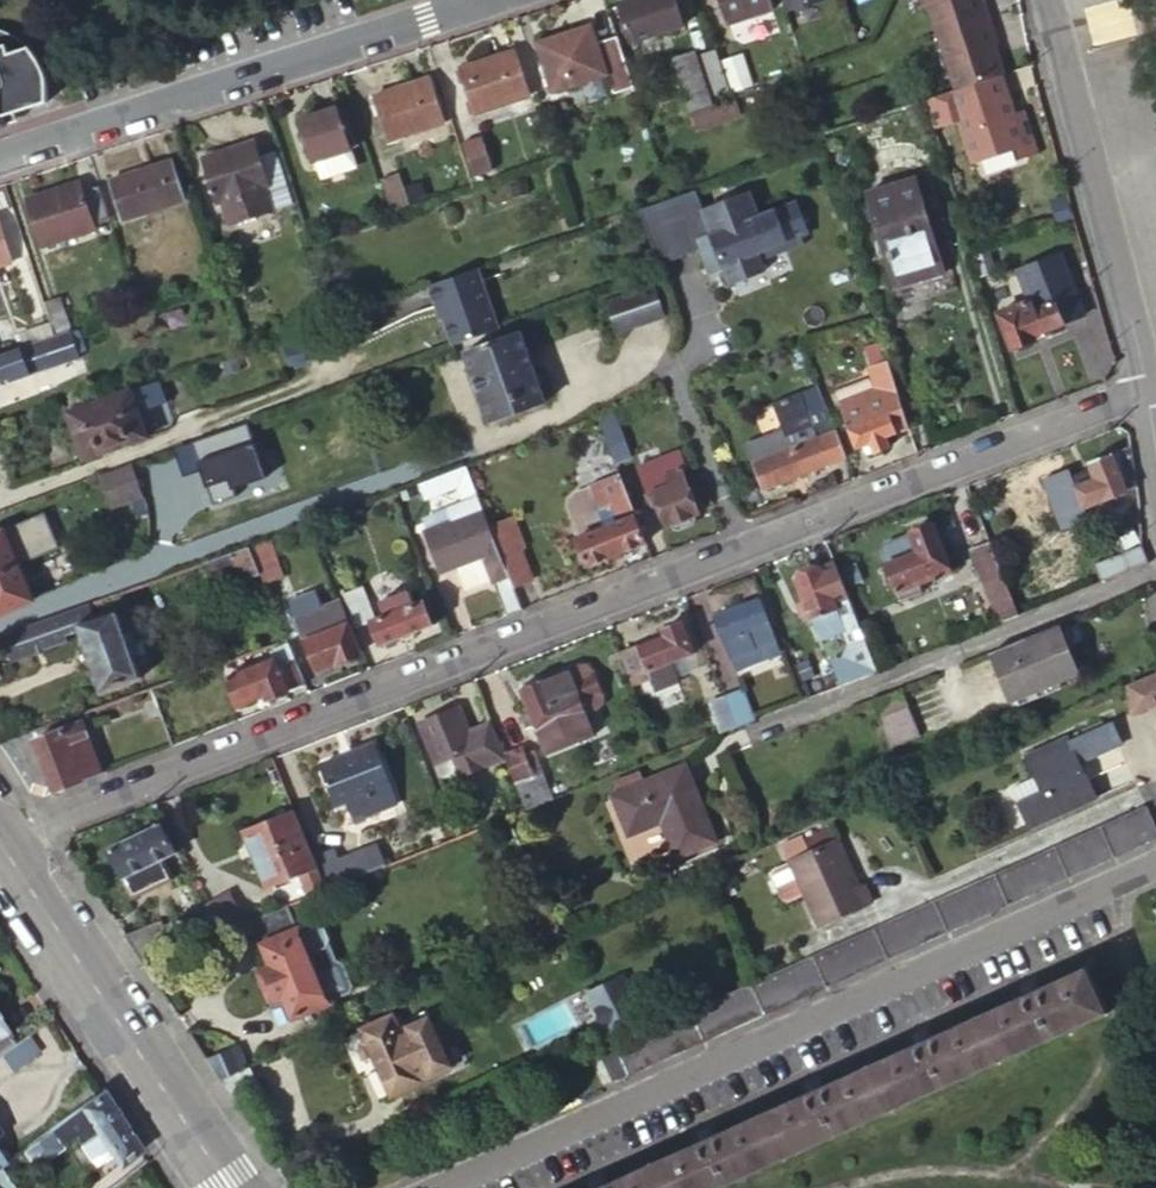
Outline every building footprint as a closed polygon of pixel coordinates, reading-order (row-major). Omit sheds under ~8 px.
[(672,0),(627,0),(616,3),(629,43),(681,27),(672,0)] [(766,0),(720,0),(729,23),(769,9),(766,0)] [(787,9),(816,0),(784,0),(787,9)] [(940,21),(986,10),(983,0),(936,0),(940,21)] [(999,66),(986,10),(940,21),(955,77),(995,67),(999,66)] [(596,44),(589,27),(535,44),(550,90),(605,71),(611,92),(629,86),(614,38),(596,44)] [(5,128),(1,118),(47,104),(48,94),(48,84),(46,75),(44,72),(42,66),(39,62),(36,56),(32,52),(27,48),(22,43),(16,40),(6,36),(0,35),(0,129),(5,128)] [(685,100),(725,86),(713,47),(692,54),(691,50),(671,57),(685,100)] [(529,96),(513,51),(458,68),(473,114),(529,96)] [(949,79),(966,147),(1010,136),(1004,112),(1006,111),(995,67),(955,77),(949,79)] [(436,123),(421,79),(371,96),(386,140),(436,123)] [(724,100),(690,112),(695,126),(730,114),(724,100)] [(333,108),(296,121),(309,161),(313,160),(346,149),(345,147),(333,111),(333,108)] [(342,108),(333,111),(345,147),(353,143),(342,108)] [(1012,135),(1006,111),(1004,112),(1010,136),(1012,135)] [(228,222),(290,201),(273,149),(256,154),(251,140),(199,158),(215,200),(220,199),(228,222)] [(488,177),(477,144),(464,149),(474,181),(488,177)] [(346,149),(313,160),(319,176),(352,165),(346,149)] [(181,200),(168,161),(108,181),(121,220),(181,200)] [(913,165),(866,177),(891,272),(939,259),(913,165)] [(377,179),(387,209),(407,204),(396,173),(377,179)] [(110,224),(98,188),(95,189),(80,194),(77,187),(75,182),(26,200),(42,247),(110,224)] [(751,194),(703,213),(712,236),(697,242),(707,265),(721,259),(726,271),(731,286),(767,272),(760,255),(788,244),(775,211),(760,217),(751,194)] [(0,225),(0,265),(12,262),(0,225)] [(721,259),(707,265),(711,276),(726,271),(721,259)] [(1061,266),(1045,272),(1049,284),(1065,277),(1061,266)] [(473,272),(425,289),(432,309),(435,308),(450,349),(496,331),(473,272)] [(1045,272),(1023,280),(1028,294),(1032,302),(998,314),(1012,348),(1034,340),(1033,334),(1061,322),(1059,314),(1076,307),(1065,277),(1049,284),(1045,272)] [(659,314),(650,286),(605,301),(614,330),(659,314)] [(69,327),(58,295),(44,301),(54,332),(69,327)] [(75,328),(67,331),(71,343),(78,340),(75,328)] [(67,331),(0,355),(0,384),(6,382),(8,384),(76,360),(71,343),(67,331)] [(543,401),(517,332),(463,352),(487,421),(543,401)] [(302,355),(284,362),(289,378),(308,372),(302,355)] [(130,390),(98,402),(115,449),(147,437),(138,414),(166,404),(158,380),(130,390)] [(892,429),(906,423),(901,406),(896,387),(869,398),(870,403),(841,413),(854,449),(867,444),(872,454),(885,448),(882,439),(893,434),(892,429)] [(842,448),(830,415),(810,422),(798,392),(770,403),(780,431),(745,445),(761,489),(825,463),(822,455),(842,448)] [(97,402),(66,413),(84,461),(115,449),(98,402),(97,402)] [(624,440),(615,413),(611,414),(598,419),(609,446),(624,440)] [(1136,488),(1130,445),(1087,461),(1090,471),(1088,473),(1087,472),(1081,479),(1082,482),(1070,486),(1077,507),(1136,488)] [(685,465),(680,451),(660,457),(664,468),(639,478),(645,492),(643,495),(648,510),(657,507),(664,526),(672,523),(674,529),(694,521),(692,516),(697,513),(680,468),(685,465)] [(577,524),(571,526),(585,564),(645,541),(620,475),(615,462),(570,480),(565,486),(564,491),(577,524)] [(143,493),(134,465),(105,475),(116,503),(143,493)] [(495,538),(492,531),(489,522),(477,489),(468,466),(443,475),(431,478),(417,484),(422,498),(454,486),(460,501),(445,507),(449,519),(426,529),(441,570),(455,565),(483,554),(493,579),(506,615),(522,608),(514,586),(513,585),(505,563),(502,555),(495,538)] [(511,514),(489,522),(492,531),(495,538),(502,555),(505,563),(513,585),(514,586),(532,579),(520,548),(524,546),(511,514)] [(18,568),(58,550),(44,518),(3,535),(18,568)] [(947,571),(929,523),(906,532),(907,534),(880,545),(878,550),(884,565),(882,566),(896,601),(918,593),(915,585),(947,571)] [(18,568),(3,535),(0,536),(0,576),(3,574),(18,568)] [(280,566),(269,537),(250,544),(261,573),(280,566)] [(999,622),(1017,614),(995,559),(989,543),(970,551),(999,622)] [(261,573),(250,544),(202,562),(211,585),(237,575),(240,581),(261,573)] [(1096,582),(1144,563),(1137,545),(1089,564),(1096,582)] [(483,554),(455,565),(464,590),(493,579),(483,554)] [(862,677),(875,672),(857,626),(832,562),(795,576),(820,642),(845,633),(862,677)] [(32,601),(18,568),(3,574),(0,576),(0,615),(5,613),(32,601)] [(357,626),(370,621),(373,620),(361,589),(345,596),(357,626)] [(383,616),(373,620),(370,621),(379,645),(399,638),(433,625),(424,600),(412,604),(407,592),(378,603),(383,616)] [(777,652),(756,600),(713,618),(735,672),(771,658),(770,655),(777,652)] [(356,653),(342,613),(327,619),(320,601),(294,611),(315,668),(356,653)] [(93,618),(88,604),(67,612),(1,636),(11,662),(66,641),(64,637),(79,630),(77,624),(93,618)] [(115,610),(93,618),(77,624),(79,630),(100,692),(140,678),(128,643),(124,633),(115,610)] [(619,654),(631,685),(645,679),(652,694),(676,684),(668,663),(692,653),(680,623),(660,630),(663,636),(619,654)] [(1073,673),(1053,624),(1040,629),(983,652),(1003,701),(1073,673)] [(124,633),(128,643),(134,642),(131,632),(124,633)] [(286,691),(303,684),(288,645),(278,649),(283,663),(274,666),(271,658),(224,678),(235,707),(263,696),(265,701),(286,694),(286,691)] [(603,704),(587,666),(578,663),(567,667),(542,676),(537,672),(527,676),(526,683),(522,685),(547,750),(593,733),(585,711),(603,704)] [(1152,676),(1124,689),(1127,710),(1135,716),(1155,707),(1155,675),(1152,676)] [(917,732),(898,687),(875,696),(868,699),(888,745),(917,732)] [(752,721),(741,693),(723,701),(735,728),(739,726),(752,721)] [(147,720),(160,715),(153,698),(140,703),(147,720)] [(735,728),(723,701),(707,708),(718,734),(723,733),(735,728)] [(466,737),(455,709),(417,724),(433,765),(450,758),(459,778),(479,770),(478,768),(499,760),(487,729),(466,737)] [(1118,741),(1107,720),(1065,740),(1063,737),(1021,757),(1037,791),(1014,803),(1027,830),(1094,798),(1081,773),(1080,773),(1074,763),(1118,741)] [(54,791),(101,773),(81,722),(35,740),(54,791)] [(372,745),(328,763),(345,806),(358,801),(364,817),(395,805),(372,745)] [(540,806),(553,801),(535,753),(525,756),(522,748),(503,755),(510,775),(525,812),(540,806)] [(702,848),(715,843),(683,768),(670,773),(675,783),(690,818),(702,848)] [(674,860),(702,848),(690,818),(675,783),(670,773),(611,797),(628,836),(658,824),(674,860)] [(1109,825),(1146,809),(1144,805),(1108,821),(1066,839),(999,870),(899,915),(875,926),(875,928),(893,921),(919,909),(948,896),(982,881),(1013,867),(1040,855),(1075,840),(1109,825)] [(1146,809),(1109,825),(1075,840),(1040,855),(1013,867),(982,881),(948,896),(919,909),(893,921),(875,928),(887,958),(911,946),(940,934),(966,921),(1036,889),(1128,847),(1155,834),(1155,829),(1146,809)] [(308,880),(317,876),(313,866),(312,862),(298,828),(291,812),(243,832),(265,887),(281,881),(305,872),(308,880)] [(162,860),(175,853),(158,822),(108,850),(135,898),(172,877),(162,860)] [(831,832),(806,844),(811,854),(836,843),(831,832)] [(788,864),(809,854),(802,840),(781,850),(788,864)] [(811,854),(789,865),(790,866),(804,897),(819,928),(874,902),(865,883),(860,886),(839,841),(836,843),(811,854)] [(317,876),(324,892),(328,891),(332,889),(382,868),(375,849),(336,864),(332,854),(312,862),(313,866),(317,876)] [(804,897),(790,866),(774,874),(772,879),(783,902),(788,904),(804,897)] [(305,872),(281,881),(290,905),(324,892),(317,876),(308,880),(305,872)] [(219,933),(239,926),(224,894),(204,904),(206,907),(211,917),(219,933)] [(285,907),(252,921),(271,964),(263,967),(276,999),(284,996),(293,1018),(331,1002),(332,998),(351,990),(353,984),(343,961),(336,958),(330,945),(332,941),(324,924),(316,921),(305,926),(303,931),(299,929),(288,906),(285,907)] [(192,944),(219,933),(211,917),(203,923),(206,929),(189,937),(192,944)] [(837,981),(887,958),(875,928),(871,930),(818,955),(785,969),(751,983),(765,1014),(811,992),(837,981)] [(263,967),(255,971),(268,1002),(276,999),(263,967)] [(1088,968),(1037,990),(1034,983),(1027,985),(1020,988),(1023,996),(1003,1006),(929,1039),(926,1033),(919,1035),(911,1038),(915,1046),(879,1062),(820,1088),(817,1081),(809,1084),(803,1087),(806,1094),(711,1137),(708,1131),(701,1134),(693,1137),(696,1144),(604,1186),(600,1179),(592,1183),(584,1186),(585,1187),(716,1187),(733,1180),(800,1151),(876,1116),(916,1098),(1003,1058),(1106,1012),(1088,968)] [(585,996),(598,1026),(609,1021),(632,1011),(618,981),(585,996)] [(713,1037),(765,1014),(751,983),(725,995),(692,1010),(653,1027),(626,1039),(612,1046),(608,1038),(604,1038),(591,1045),(612,1086),(622,1080),(637,1073),(650,1066),(682,1052),(713,1037)] [(725,995),(721,985),(689,1001),(645,1020),(615,1034),(608,1038),(612,1046),(626,1039),(653,1027),(692,1010),(725,995)] [(449,1066),(426,1018),(396,1032),(390,1020),(361,1033),(392,1097),(422,1083),(420,1078),(449,1066)] [(609,1021),(598,1026),(604,1038),(608,1038),(615,1034),(609,1021)] [(13,1043),(0,1024),(0,1052),(13,1043)] [(238,1073),(247,1070),(238,1049),(208,1062),(214,1071),(221,1081),(238,1073)] [(119,1120),(101,1093),(56,1121),(47,1128),(56,1140),(70,1131),(91,1163),(107,1152),(116,1166),(139,1150),(126,1130),(119,1120)] [(56,1140),(47,1128),(35,1135),(18,1148),(32,1167),(60,1146),(56,1140)] [(0,1172),(0,1187),(11,1187),(0,1172)]
